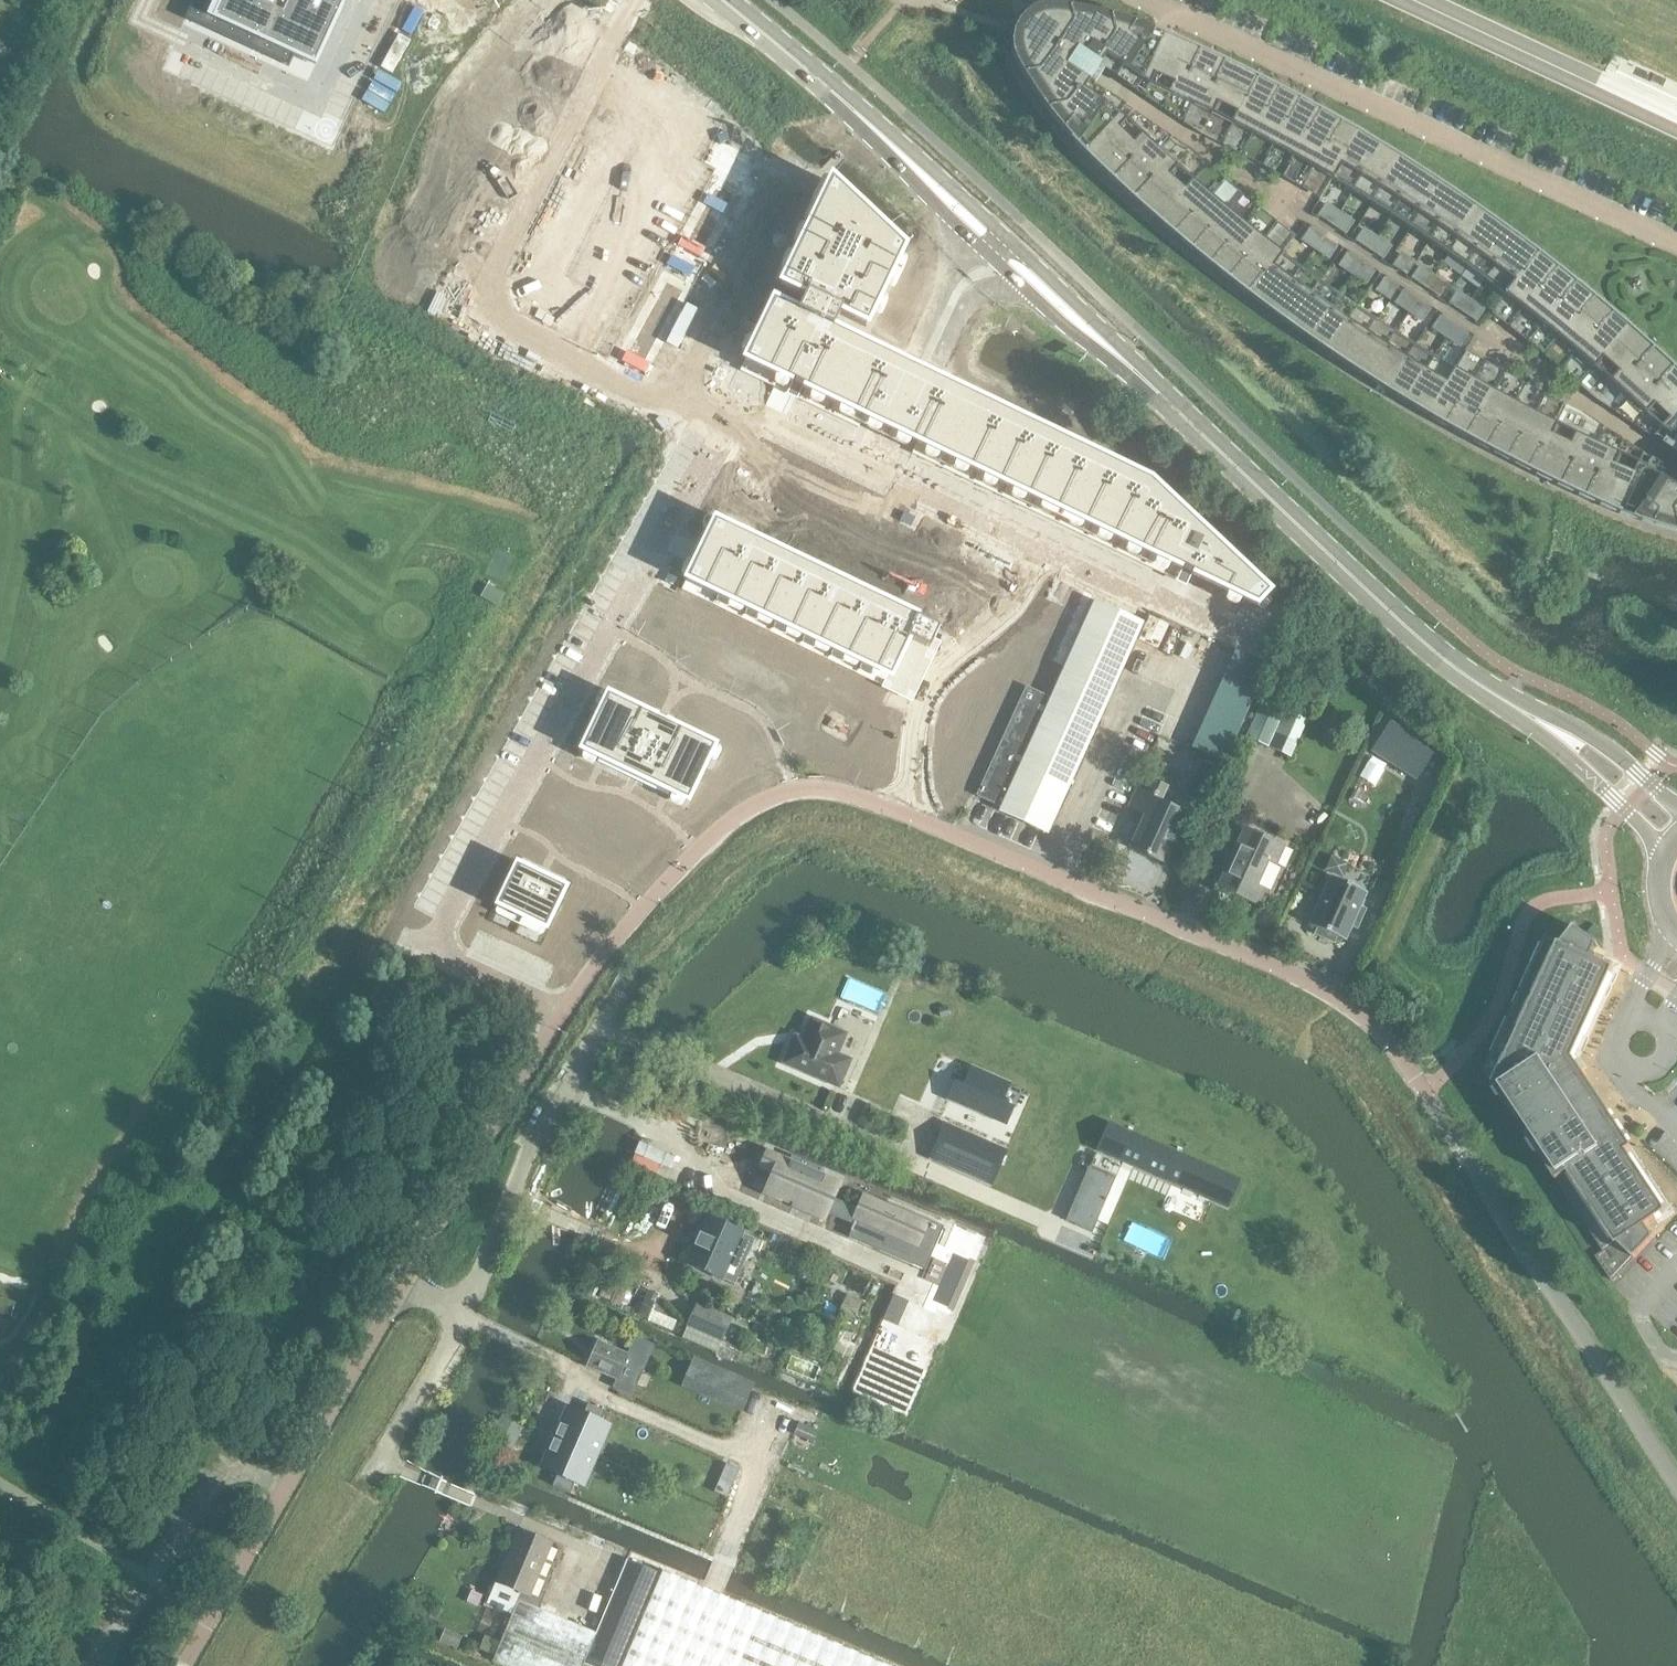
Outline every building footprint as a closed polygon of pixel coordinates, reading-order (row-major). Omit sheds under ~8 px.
[(190,8),(286,53),(281,64),(289,67),(294,56),(316,67),(347,0),(194,0),(190,8)] [(1015,61),(1016,64),(1018,68),(1022,75),(1027,82),(1035,95),(1044,107),(1053,120),(1063,132),(1074,143),(1087,157),(1114,183),(1143,209),(1171,234),(1200,259),(1230,282),(1249,297),(1283,322),(1318,347),(1354,371),(1391,395),(1428,417),(1448,429),(1481,447),(1515,465),(1549,482),(1583,498),(1618,514),(1629,518),(1639,522),(1650,526),(1661,529),(1672,532),(1676,534),(1676,490),(1637,464),(1599,447),(1563,429),(1526,411),(1491,391),(1455,371),(1419,349),(1384,327),(1349,303),(1315,279),(1281,254),(1248,229),(1217,203),(1186,176),(1156,149),(1126,120),(1083,92),(1089,82),(1067,67),(1077,52),(1084,57),(1086,55),(1101,65),(1106,58),(1148,86),(1186,104),(1223,121),(1259,140),(1295,159),(1331,180),(1352,192),(1383,211),(1414,232),(1445,252),(1475,274),(1505,296),(1537,322),(1569,347),(1600,374),(1630,401),(1660,430),(1676,441),(1676,372),(1670,366),(1657,353),(1643,341),(1616,318),(1603,306),(1589,295),(1575,283),(1547,261),(1533,251),(1505,229),(1477,210),(1463,200),(1435,181),(1421,172),(1392,154),(1377,145),(1348,127),(1333,119),(1303,102),(1288,94),(1257,79),(1242,71),(1227,64),(1211,56),(1196,49),(1171,38),(1151,30),(1148,29),(1142,26),(1132,23),(1123,20),(1113,18),(1094,13),(1084,11),(1074,9),(1064,8),(1055,6),(1048,6),(1042,7),(1037,9),(1031,11),(1026,15),(1022,19),(1018,24),(1015,28),(1013,33),(1012,38),(1011,43),(1011,48),(1012,51),(1012,54),(1013,58),(1015,61)] [(773,302),(740,371),(858,428),(863,418),(890,431),(917,444),(912,454),(1174,580),(1179,570),(1256,607),(1267,594),(1149,483),(945,385),(942,391),(915,378),(888,366),(891,359),(832,331),(840,315),(866,327),(903,250),(831,183),(781,286),(805,298),(797,314),(773,302)] [(1332,224),(1340,213),(1327,205),(1319,215),(1332,224)] [(1353,222),(1340,213),(1332,224),(1346,233),(1353,222)] [(1370,249),(1377,238),(1364,229),(1357,240),(1370,249)] [(1316,249),(1323,239),(1310,230),(1302,241),(1316,249)] [(1390,247),(1377,238),(1370,249),(1383,258),(1390,247)] [(1329,258),(1336,248),(1323,239),(1316,249),(1329,258)] [(1353,275),(1360,264),(1347,255),(1340,266),(1353,275)] [(1401,255),(1394,265),(1407,274),(1415,264),(1401,255)] [(1366,283),(1373,273),(1360,264),(1353,275),(1366,283)] [(1426,287),(1433,276),(1420,267),(1413,278),(1426,287)] [(1446,285),(1433,276),(1426,287),(1439,296),(1446,285)] [(1390,300),(1398,289),(1384,280),(1377,291),(1390,300)] [(1409,312),(1416,301),(1403,292),(1396,303),(1409,312)] [(1463,312),(1470,301),(1457,292),(1450,303),(1463,312)] [(1422,321),(1429,310),(1416,301),(1409,312),(1422,321)] [(1484,310),(1470,301),(1463,312),(1476,321),(1484,310)] [(1446,337),(1453,326),(1440,317),(1433,328),(1446,337)] [(1459,346),(1467,335),(1453,326),(1446,337),(1459,346)] [(713,531),(685,589),(913,698),(931,659),(926,657),(941,627),(728,525),(730,521),(715,513),(713,518),(712,517),(710,517),(708,518),(707,519),(705,522),(705,525),(705,526),(707,527),(707,528),(713,531)] [(999,811),(1002,813),(1048,833),(1143,626),(1094,603),(1050,699),(1027,688),(978,796),(1000,807),(999,811)] [(1226,765),(1268,668),(1236,653),(1193,751),(1226,765)] [(611,693),(585,748),(691,798),(717,744),(611,693)] [(1268,747),(1283,715),(1262,705),(1247,738),(1268,747)] [(1283,715),(1268,747),(1291,757),(1309,716),(1287,706),(1283,715)] [(1390,721),(1371,751),(1417,780),(1436,750),(1390,721)] [(1203,761),(1187,796),(1206,805),(1221,770),(1203,761)] [(1131,809),(1140,813),(1146,815),(1132,849),(1168,864),(1188,815),(1160,803),(1166,788),(1144,778),(1131,809)] [(1277,866),(1284,848),(1245,831),(1219,888),(1259,906),(1266,890),(1257,886),(1268,862),(1277,866)] [(521,863),(502,903),(525,914),(545,874),(521,863)] [(545,874),(525,914),(549,925),(568,885),(545,874)] [(1334,943),(1336,937),(1344,941),(1351,926),(1357,928),(1365,910),(1359,907),(1366,892),(1331,877),(1309,925),(1317,929),(1315,934),(1334,943)] [(1604,1252),(1597,1257),(1613,1282),(1655,1237),(1654,1236),(1653,1237),(1645,1226),(1667,1212),(1627,1152),(1633,1148),(1585,1076),(1573,1059),(1614,969),(1591,958),(1597,946),(1598,948),(1599,946),(1576,928),(1562,945),(1547,938),(1485,1073),(1517,1121),(1521,1118),(1531,1132),(1527,1135),(1604,1252)] [(947,1004),(937,1007),(940,1017),(949,1015),(947,1004)] [(783,1064),(839,1088),(848,1067),(835,1061),(846,1033),(811,1018),(799,1046),(792,1043),(783,1064)] [(957,1076),(947,1101),(1000,1122),(1011,1098),(1000,1093),(1008,1075),(983,1064),(975,1083),(957,1076)] [(1108,1122),(1096,1150),(1229,1208),(1229,1206),(1225,1204),(1236,1180),(1240,1182),(1241,1180),(1108,1122)] [(945,1127),(932,1157),(991,1183),(1004,1153),(945,1127)] [(756,1164),(755,1166),(775,1174),(772,1182),(771,1181),(770,1184),(767,1191),(783,1198),(783,1197),(794,1202),(792,1206),(822,1219),(825,1212),(853,1225),(851,1231),(852,1232),(855,1225),(886,1239),(883,1244),(881,1243),(880,1245),(892,1250),(892,1249),(910,1257),(923,1227),(924,1227),(925,1223),(890,1207),(890,1205),(889,1205),(889,1207),(865,1197),(859,1210),(831,1198),(832,1197),(831,1197),(838,1182),(820,1174),(822,1169),(792,1155),(789,1161),(768,1152),(764,1162),(762,1167),(756,1164)] [(1088,1168),(1065,1220),(1092,1232),(1115,1179),(1088,1168)] [(695,1248),(688,1264),(734,1284),(754,1238),(708,1218),(701,1235),(699,1234),(693,1247),(695,1248)] [(893,1295),(883,1319),(898,1326),(909,1301),(893,1295)] [(7,1322),(13,1303),(0,1299),(0,1319),(7,1322)] [(723,1339),(732,1318),(698,1304),(690,1325),(723,1339)] [(598,1344),(588,1368),(617,1380),(614,1387),(632,1395),(653,1346),(636,1338),(628,1356),(598,1344)] [(695,1357),(683,1385),(742,1410),(754,1383),(695,1357)] [(568,1408),(555,1438),(596,1456),(601,1458),(603,1454),(602,1453),(608,1440),(603,1438),(609,1425),(601,1422),(605,1412),(588,1404),(583,1414),(568,1408)] [(501,1417),(491,1439),(513,1449),(523,1427),(501,1417)] [(800,1424),(795,1434),(813,1442),(817,1431),(800,1424)] [(549,1452),(542,1469),(557,1475),(553,1486),(570,1493),(575,1483),(588,1489),(588,1487),(594,1473),(589,1471),(596,1456),(555,1438),(553,1444),(549,1443),(546,1451),(549,1452)] [(519,1531),(489,1603),(498,1607),(497,1609),(502,1611),(503,1609),(512,1613),(521,1592),(529,1596),(551,1544),(519,1531)] [(662,1575),(628,1560),(597,1632),(520,1599),(494,1661),(507,1665),(889,1665),(664,1571),(662,1575)] [(446,1627),(440,1640),(458,1648),(464,1635),(446,1627)] [(485,1634),(480,1648),(495,1654),(500,1640),(485,1634)]
